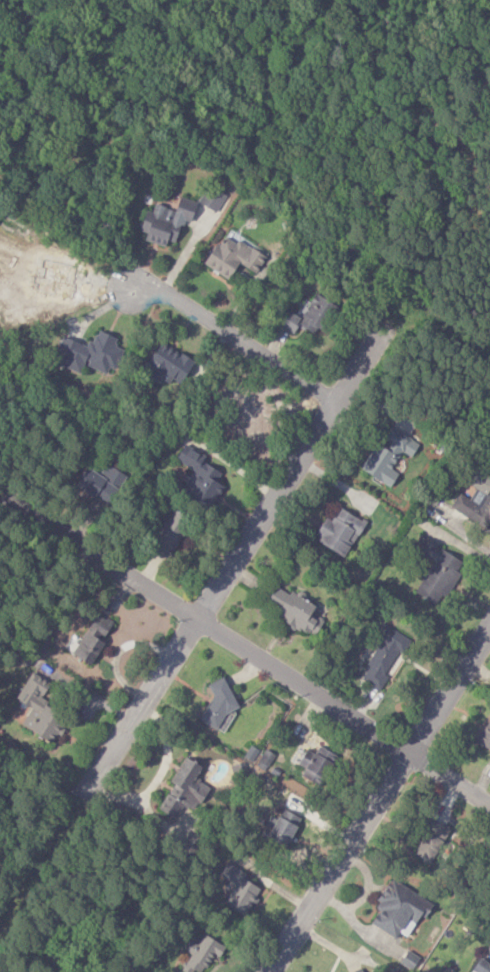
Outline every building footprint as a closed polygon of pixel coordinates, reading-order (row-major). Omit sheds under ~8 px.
[(225,194),(207,186),(200,204),(218,212),(225,194)] [(196,202),(178,196),(174,209),(154,203),(151,211),(144,209),(137,230),(145,232),(143,239),(164,246),(166,239),(174,242),(182,219),(189,222),(196,202)] [(237,263),(255,273),(267,253),(238,236),(234,242),(220,234),(203,264),(228,279),(237,263)] [(292,333),(297,325),(315,335),(334,304),(314,293),(300,317),(287,310),(278,324),(292,333)] [(81,374),(84,365),(106,373),(108,367),(115,370),(122,348),(113,345),(116,337),(94,329),(89,346),(62,336),(57,352),(62,354),(58,366),(81,374)] [(193,360),(159,341),(141,372),(166,387),(172,377),(180,382),(193,360)] [(418,443),(391,426),(379,444),(375,442),(359,468),(388,487),(397,473),(390,469),(401,451),(410,457),(418,443)] [(173,459),(192,469),(180,492),(210,509),(223,486),(215,481),(221,472),(201,461),(204,455),(182,443),(173,459)] [(101,474),(85,466),(75,487),(110,503),(125,473),(106,464),(101,474)] [(486,529),(489,523),(489,477),(473,467),(464,482),(476,490),(470,500),(458,492),(449,507),(486,529)] [(339,507),(330,521),(324,517),(312,537),(343,556),(364,522),(339,507)] [(165,558),(189,522),(171,510),(147,545),(165,558)] [(462,560),(420,537),(413,550),(431,560),(414,593),(439,606),(458,571),(457,570),(462,560)] [(263,604),(284,616),(281,621),(312,638),(322,620),(309,613),(314,605),(274,584),(263,604)] [(100,640),(111,622),(96,612),(70,654),(89,665),(103,642),(100,640)] [(407,636),(385,626),(358,679),(380,690),(388,676),(387,676),(407,636)] [(20,726),(54,743),(66,719),(38,705),(50,681),(29,671),(15,699),(30,707),(20,726)] [(207,684),(215,703),(198,711),(204,725),(237,711),(224,677),(207,684)] [(488,717),(476,744),(489,750),(489,718),(488,717)] [(304,768),(300,775),(317,784),(334,754),(318,745),(312,755),(299,747),(291,761),(304,768)] [(157,809),(174,818),(181,805),(194,812),(208,786),(193,778),(200,766),(183,756),(168,783),(171,784),(157,809)] [(300,817),(281,808),(266,837),(284,847),(300,817)] [(432,864),(449,827),(429,818),(412,855),(432,864)] [(222,904),(244,916),(259,888),(242,879),(245,873),(225,862),(218,876),(233,884),(222,904)] [(407,937),(418,915),(423,918),(431,902),(390,880),(367,922),(395,937),(398,932),(407,937)] [(182,968),(189,971),(202,971),(212,954),(218,957),(224,946),(202,934),(197,944),(190,940),(184,951),(190,954),(182,968)] [(412,969),(418,956),(405,951),(399,963),(412,969)] [(474,971),(489,971),(489,965),(478,957),(470,970),(474,971)]
